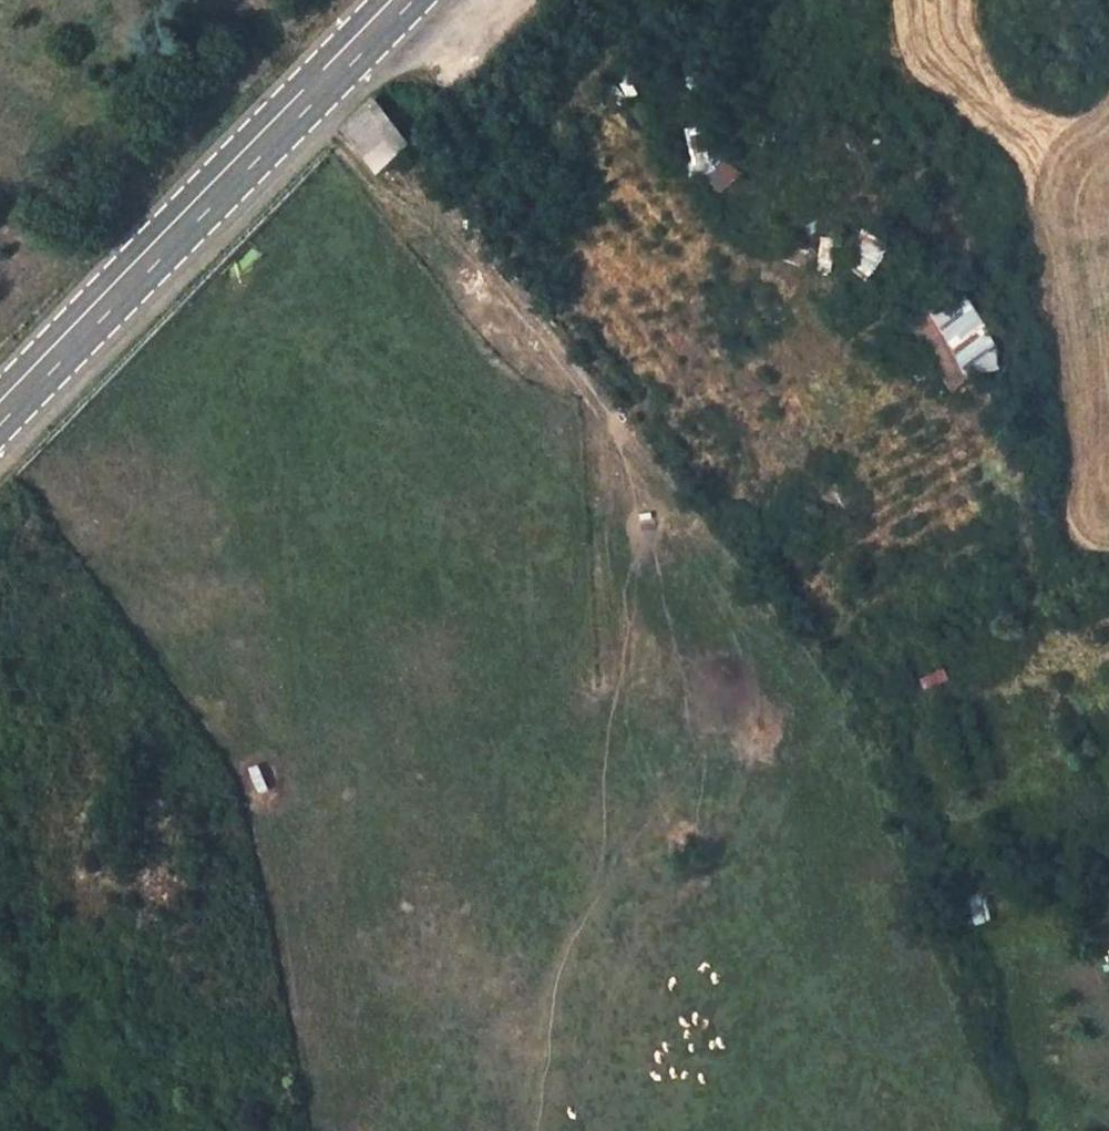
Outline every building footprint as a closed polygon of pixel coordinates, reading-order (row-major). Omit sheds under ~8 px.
[(396,138),(424,111),(390,68),(385,69),(373,82),(359,96),(367,106),(396,138)] [(697,126),(682,128),(688,168),(703,165),(697,126)] [(719,194),(738,172),(720,158),(702,180),(719,194)] [(828,273),(833,238),(818,236),(813,271),(828,273)] [(865,241),(849,270),(867,280),(884,251),(865,241)] [(908,323),(948,393),(1004,362),(963,291),(908,323)] [(923,690),(948,681),(943,667),(918,676),(923,690)]
